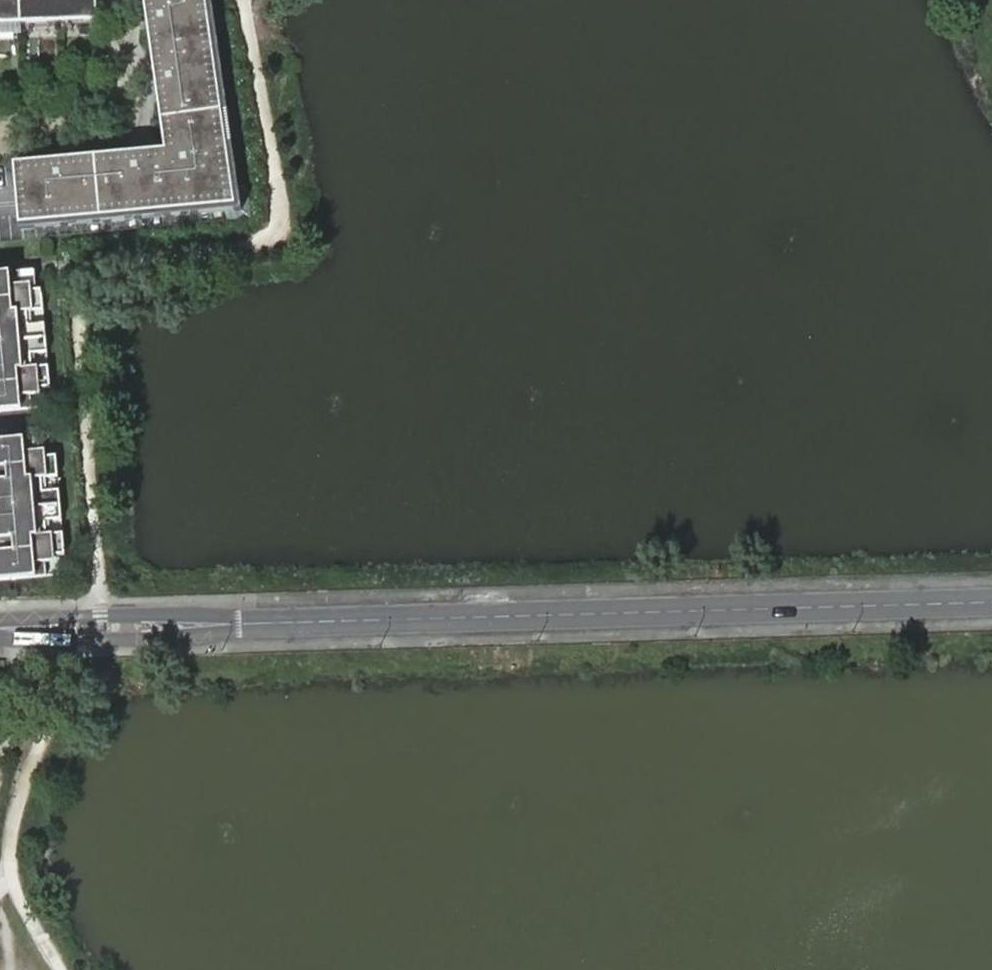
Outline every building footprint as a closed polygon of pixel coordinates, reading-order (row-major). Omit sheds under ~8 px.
[(94,17),(93,0),(0,0),(0,18),(94,17)] [(10,162),(14,217),(224,200),(198,0),(143,0),(162,150),(10,162)] [(45,291),(40,291),(38,272),(0,275),(0,413),(50,409),(48,389),(54,389),(45,291)] [(60,457),(54,458),(53,439),(0,443),(0,581),(64,576),(63,556),(68,556),(60,457)]
